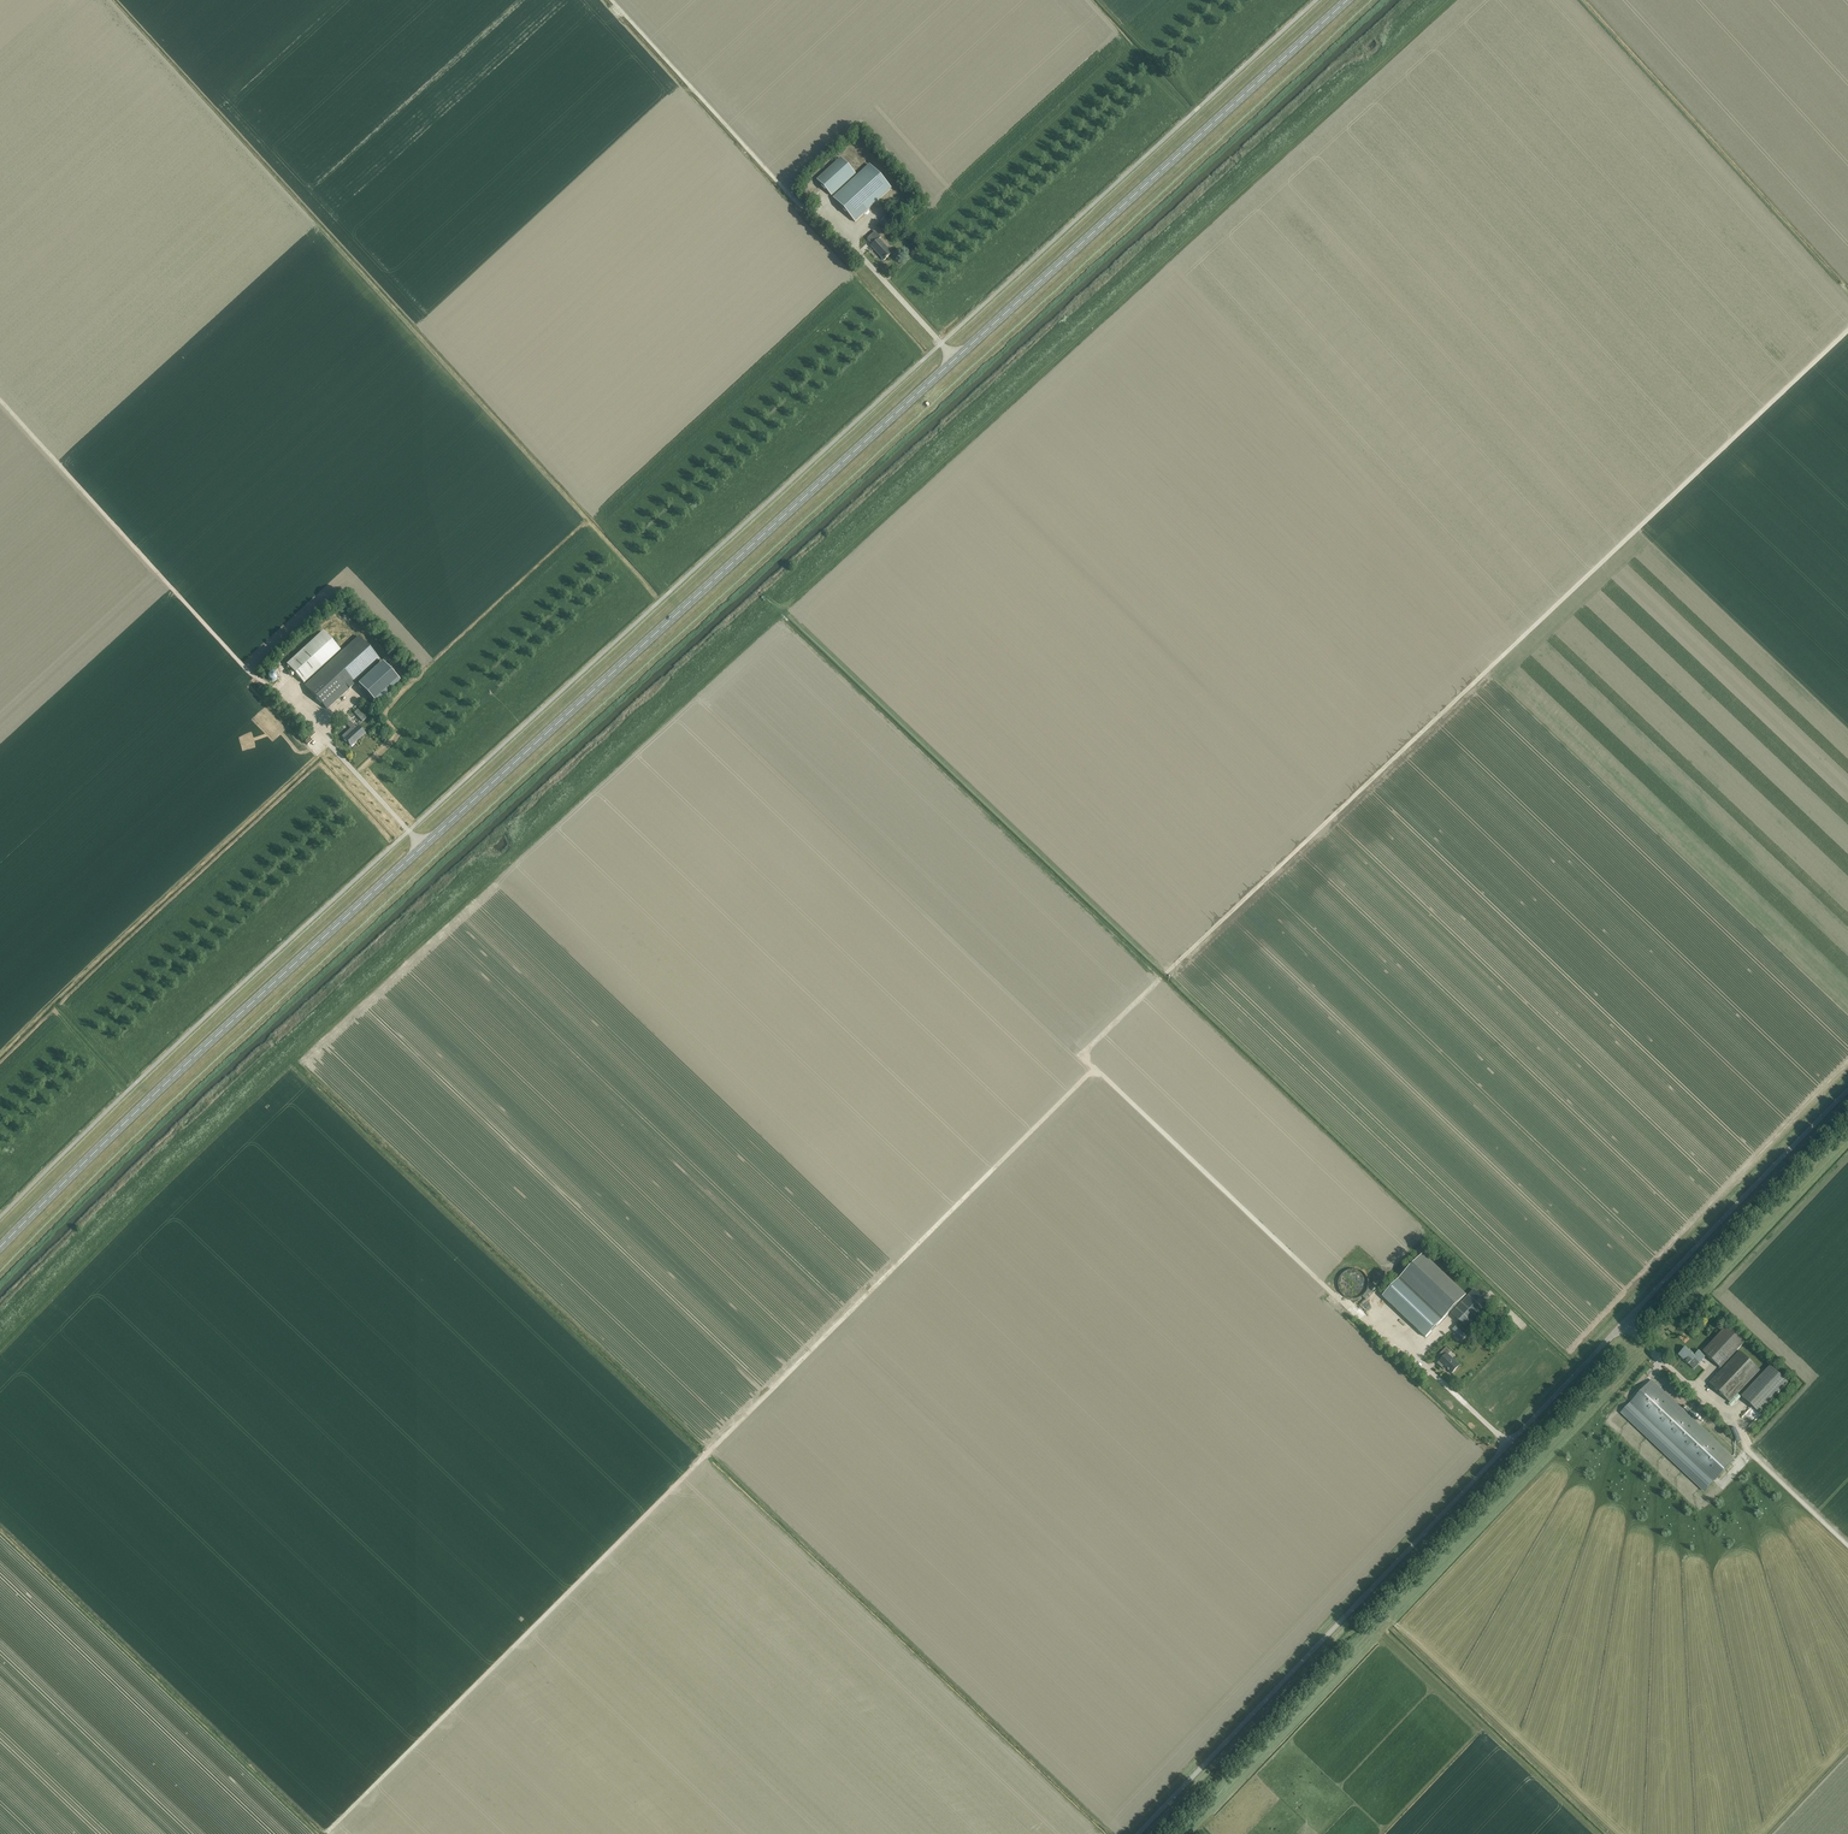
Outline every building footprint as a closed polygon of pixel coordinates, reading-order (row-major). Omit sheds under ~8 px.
[(1793,163),(1795,166),(1805,159),(1802,156),(1793,163)] [(823,187),(831,196),(856,174),(848,165),(841,158),(817,180),(823,187)] [(869,165),(832,198),(854,221),(890,189),(869,165)] [(810,187),(807,190),(812,196),(815,193),(810,187)] [(881,221),(887,228),(893,223),(887,216),(881,221)] [(871,240),(874,243),(870,246),(883,260),(886,258),(887,257),(891,253),(878,239),(880,237),(878,235),(871,240)] [(924,383),(934,373),(931,370),(921,380),(924,383)] [(323,634),(287,668),(327,711),(380,662),(357,638),(340,653),(323,634)] [(382,662),(364,679),(381,698),(399,681),(382,662)] [(273,673),(272,673),(271,673),(270,674),(269,675),(269,676),(268,676),(268,677),(268,678),(268,679),(269,679),(269,680),(270,681),(271,681),(271,682),(272,682),(273,682),(274,682),(275,681),(276,681),(276,680),(277,680),(277,679),(277,678),(277,677),(277,676),(277,675),(276,675),(276,674),(275,674),(275,673),(274,673),(273,673)] [(348,744),(351,746),(365,733),(358,725),(355,727),(350,721),(346,724),(352,731),(350,732),(343,738),(347,743),(348,744)] [(1422,1255),(1383,1296),(1426,1338),(1450,1312),(1466,1296),(1466,1295),(1423,1254),(1422,1255)] [(1451,1314),(1467,1329),(1490,1305),(1474,1290),(1451,1314)] [(1702,1351),(1720,1368),(1745,1342),(1727,1325),(1702,1351)] [(1451,1373),(1459,1365),(1448,1354),(1451,1351),(1446,1347),(1438,1355),(1441,1358),(1437,1363),(1444,1370),(1446,1367),(1451,1372),(1451,1373)] [(1694,1355),(1685,1347),(1678,1354),(1693,1369),(1705,1356),(1699,1350),(1694,1355)] [(1408,1356),(1402,1351),(1398,1355),(1403,1361),(1408,1356)] [(1739,1351),(1709,1383),(1729,1402),(1759,1370),(1739,1351)] [(1741,1396),(1759,1413),(1788,1382),(1770,1366),(1741,1396)] [(1630,1403),(1714,1481),(1735,1459),(1651,1380),(1630,1403)] [(1630,1403),(1620,1413),(1704,1492),(1714,1481),(1630,1403)]
